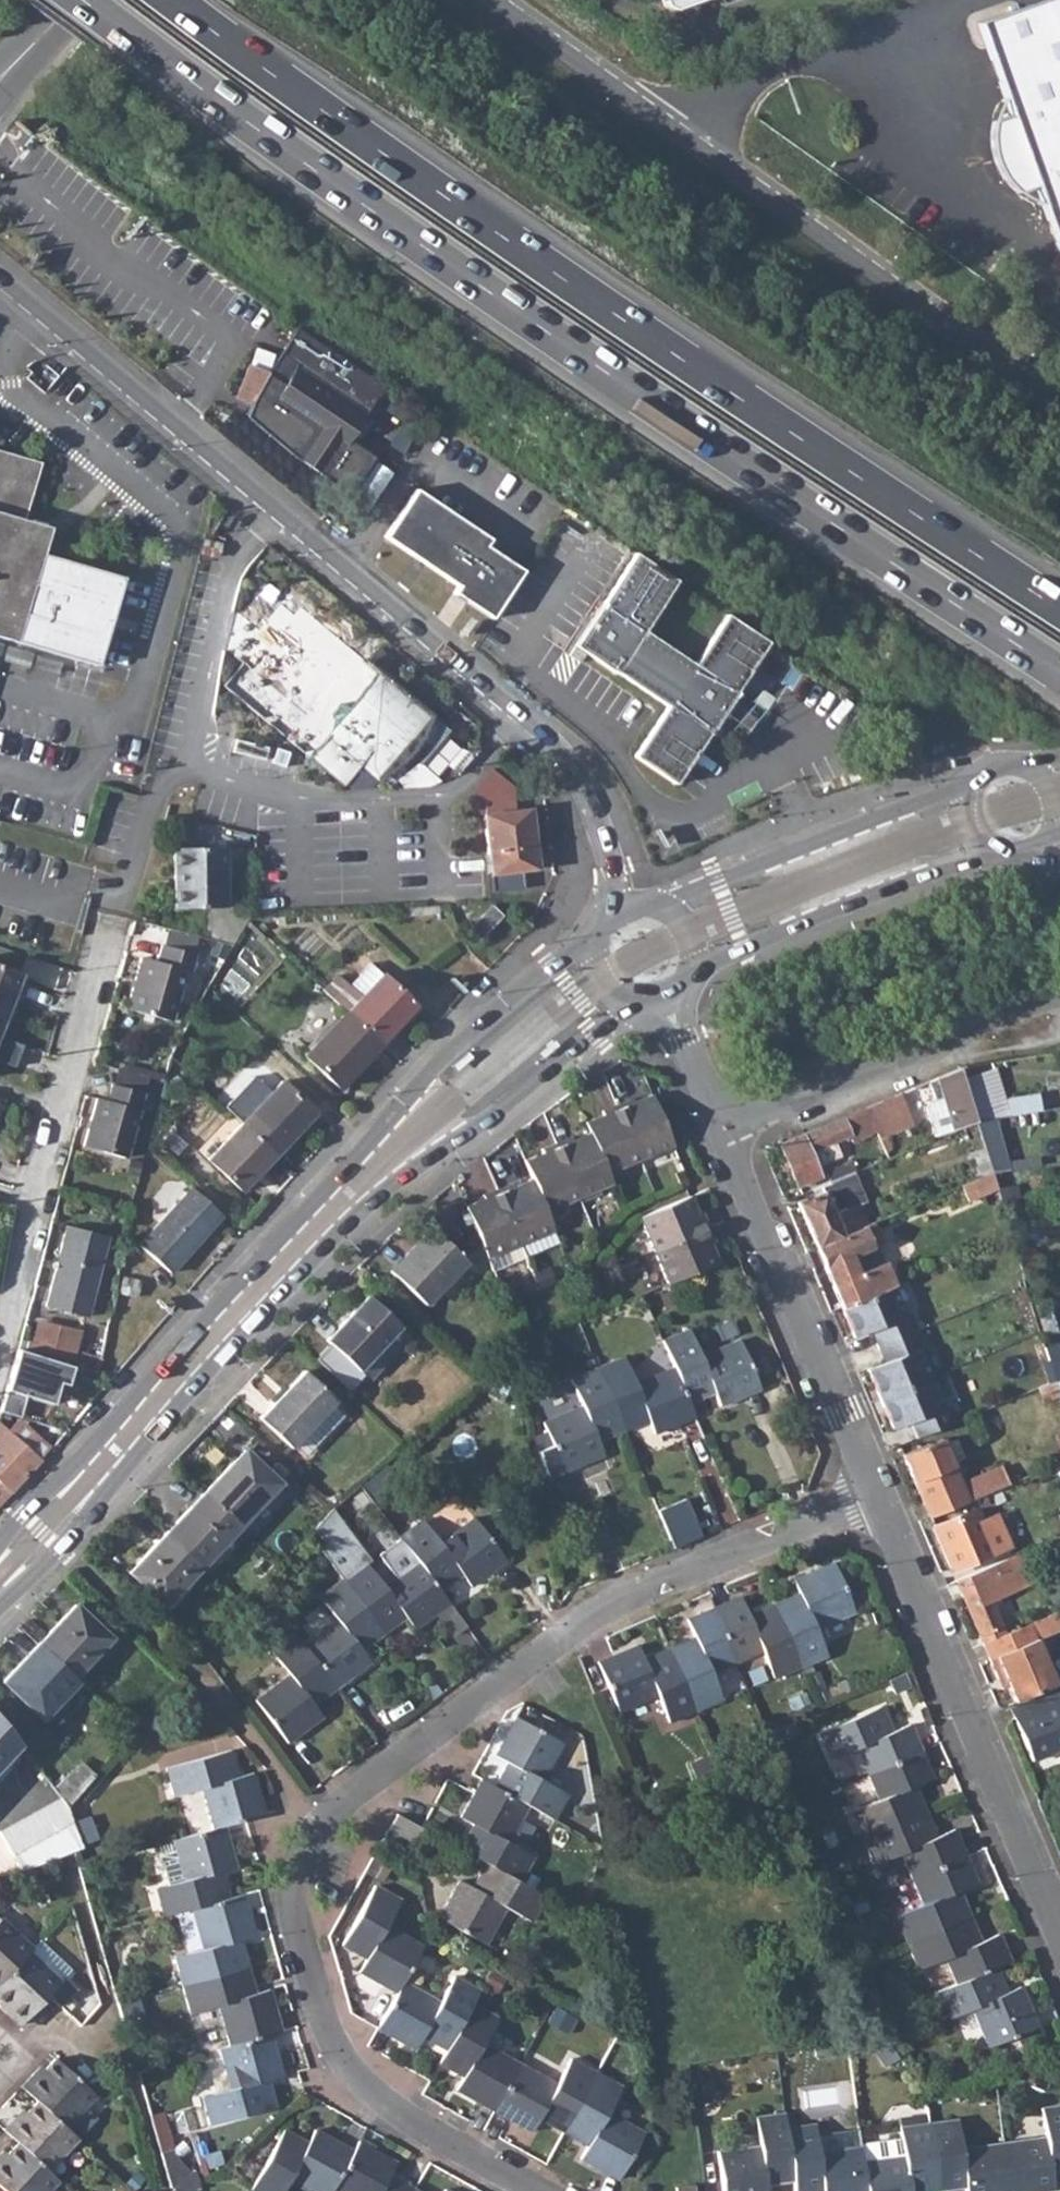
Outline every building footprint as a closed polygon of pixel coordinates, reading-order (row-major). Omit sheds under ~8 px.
[(665,6),(671,9),(699,0),(663,0),(665,6)] [(1059,258),(1059,0),(1042,0),(977,23),(1009,116),(992,122),(990,144),(993,159),(1004,181),(1016,194),(1035,188),(1059,258)] [(347,399),(297,366),(271,405),(310,431),(293,456),(324,477),(358,427),(362,430),(369,421),(364,418),(372,406),(351,393),(347,399)] [(124,578),(42,554),(46,543),(35,523),(24,520),(41,463),(0,450),(0,637),(98,666),(124,578)] [(523,570),(496,551),(491,558),(481,551),(485,544),(490,537),(416,487),(384,535),(457,584),(453,591),(491,617),(523,570)] [(481,551),(491,558),(496,551),(485,544),(481,551)] [(677,580),(636,553),(574,645),(666,706),(632,756),(674,783),(706,734),(707,733),(719,741),(746,700),(735,692),(736,690),(768,641),(727,614),(694,664),(644,631),(677,580)] [(288,611),(371,681),(378,673),(286,595),(235,655),(244,663),(288,611)] [(371,681),(288,611),(244,663),(327,733),(308,756),(341,784),(361,761),(378,776),(397,763),(413,747),(428,716),(378,673),(371,681)] [(584,654),(573,647),(568,655),(578,662),(584,654)] [(706,734),(731,751),(760,707),(736,690),(735,692),(746,700),(719,741),(707,733),(706,734)] [(529,809),(483,814),(490,873),(536,868),(529,809)] [(240,846),(173,847),(173,907),(241,906),(240,846)] [(403,907),(404,914),(438,911),(437,904),(403,907)] [(501,915),(491,905),(483,912),(493,922),(501,915)] [(493,922),(483,912),(469,928),(479,937),(493,922)] [(126,1008),(171,1020),(185,970),(190,971),(195,953),(162,944),(157,961),(141,957),(126,1008)] [(414,1006),(369,962),(348,985),(333,999),(346,1011),(379,1042),(414,1006)] [(0,966),(0,999),(0,998),(9,1002),(20,973),(0,966)] [(324,990),(333,999),(348,985),(337,975),(324,990)] [(9,1002),(0,998),(0,999),(0,1026),(9,1002)] [(379,1042),(346,1011),(305,1055),(338,1086),(379,1042)] [(24,1042),(2,1035),(0,1041),(0,1059),(17,1064),(24,1042)] [(148,1077),(118,1068),(114,1083),(144,1091),(148,1077)] [(932,1135),(951,1131),(972,1122),(959,1079),(956,1069),(934,1078),(940,1097),(928,1101),(924,1108),(932,1135)] [(992,1119),(1005,1117),(990,1070),(959,1079),(972,1122),(992,1119)] [(314,1113),(281,1081),(264,1098),(255,1089),(234,1112),(243,1121),(240,1123),(274,1154),(314,1113)] [(127,1155),(144,1091),(114,1083),(112,1082),(107,1099),(97,1096),(84,1144),(127,1155)] [(899,1092),(864,1107),(871,1123),(874,1130),(877,1138),(912,1124),(899,1092)] [(1003,1100),(1006,1117),(1040,1111),(1038,1095),(1003,1100)] [(632,1101),(618,1107),(640,1162),(644,1160),(673,1148),(652,1098),(634,1106),(632,1101)] [(586,1125),(591,1136),(607,1175),(640,1162),(618,1107),(602,1113),(604,1118),(586,1125)] [(795,1186),(819,1176),(814,1164),(818,1163),(812,1148),(832,1140),(847,1134),(849,1140),(874,1130),(871,1123),(864,1107),(778,1143),(795,1186)] [(972,1122),(979,1143),(1016,1137),(1013,1121),(993,1124),(992,1119),(972,1122)] [(274,1154),(240,1123),(207,1158),(240,1190),(274,1154)] [(573,1139),(558,1146),(580,1199),(611,1186),(607,1175),(591,1136),(575,1143),(573,1139)] [(832,1140),(812,1148),(818,1163),(838,1154),(832,1140)] [(526,1163),(534,1181),(546,1212),(557,1208),(580,1199),(558,1146),(543,1152),(544,1155),(526,1163)] [(966,1153),(975,1180),(988,1174),(982,1152),(980,1148),(966,1153)] [(824,1169),(829,1181),(838,1178),(853,1171),(856,1170),(851,1157),(824,1169)] [(813,1246),(865,1224),(857,1204),(865,1201),(853,1171),(838,1178),(829,1181),(818,1186),(821,1190),(795,1201),(813,1246)] [(957,1187),(976,1251),(1008,1238),(1004,1227),(994,1191),(988,1174),(975,1180),(957,1187)] [(513,1185),(498,1191),(519,1244),(553,1231),(546,1212),(534,1181),(515,1189),(513,1185)] [(169,1273),(220,1215),(189,1187),(138,1245),(169,1273)] [(994,1191),(1004,1227),(1022,1224),(1023,1223),(1013,1188),(994,1191)] [(488,1257),(519,1244),(498,1191),(483,1197),(485,1201),(467,1208),(488,1257)] [(640,1220),(653,1253),(707,1231),(700,1215),(697,1217),(690,1200),(640,1220)] [(876,1244),(868,1223),(865,1224),(813,1246),(839,1308),(891,1286),(874,1245),(876,1244)] [(89,1314),(109,1235),(67,1224),(47,1304),(89,1314)] [(1008,1238),(1020,1278),(1038,1276),(1022,1224),(1004,1227),(1008,1238)] [(394,1273),(427,1305),(468,1263),(434,1231),(394,1273)] [(713,1245),(707,1231),(653,1253),(666,1286),(716,1265),(709,1246),(713,1245)] [(363,1372),(365,1370),(402,1329),(404,1328),(372,1298),(330,1341),(363,1372)] [(81,1331),(41,1320),(35,1341),(29,1339),(27,1346),(42,1350),(40,1354),(66,1362),(72,1364),(81,1331)] [(416,1341),(402,1329),(365,1370),(377,1382),(416,1341)] [(674,1367),(689,1403),(715,1392),(721,1407),(761,1390),(740,1340),(701,1357),(690,1329),(663,1339),(674,1367)] [(1054,1386),(1059,1385),(1059,1360),(1057,1350),(1043,1352),(1054,1386)] [(66,1362),(40,1354),(34,1375),(60,1383),(66,1362)] [(689,1403),(674,1367),(636,1383),(625,1357),(598,1368),(624,1430),(651,1418),(657,1433),(695,1417),(689,1403)] [(552,1476),(566,1470),(606,1454),(600,1440),(624,1430),(598,1368),(573,1378),(584,1404),(545,1420),(556,1444),(541,1450),(552,1476)] [(294,1450),(298,1446),(335,1406),(339,1402),(308,1372),(263,1419),(294,1450)] [(349,1418),(335,1406),(298,1446),(311,1458),(349,1418)] [(7,1428),(38,1458),(49,1447),(17,1418),(7,1428)] [(0,1422),(0,1503),(40,1459),(38,1458),(7,1428),(0,1422)] [(959,1483),(952,1465),(947,1453),(943,1443),(943,1442),(941,1438),(902,1455),(927,1517),(1008,1484),(1001,1466),(959,1483)] [(947,1453),(952,1465),(965,1460),(957,1438),(943,1443),(947,1453)] [(207,1495),(244,1529),(284,1486),(248,1452),(207,1495)] [(169,1535),(206,1569),(244,1529),(207,1495),(169,1535)] [(690,1498),(662,1507),(673,1543),(702,1535),(690,1498)] [(932,1527),(949,1569),(993,1551),(975,1508),(932,1527)] [(418,1558),(441,1589),(463,1571),(473,1583),(506,1557),(474,1515),(441,1541),(423,1518),(401,1535),(418,1558)] [(132,1574),(167,1609),(206,1569),(169,1535),(132,1574)] [(954,1580),(978,1638),(980,1644),(1004,1634),(991,1602),(1030,1587),(1016,1554),(954,1580)] [(343,1579),(383,1633),(407,1615),(415,1627),(449,1600),(441,1589),(418,1558),(385,1584),(367,1561),(343,1579)] [(773,1607),(799,1668),(825,1657),(813,1629),(851,1613),(832,1566),(793,1582),(799,1596),(773,1607)] [(447,1591),(459,1602),(474,1585),(462,1574),(447,1591)] [(306,1644),(337,1686),(372,1660),(363,1648),(383,1633),(343,1579),(321,1596),(339,1619),(306,1644)] [(760,1654),(770,1680),(799,1668),(773,1607),(748,1617),(740,1600),(712,1611),(734,1664),(760,1654)] [(42,1646),(77,1679),(114,1640),(78,1607),(42,1646)] [(668,1648),(694,1710),(721,1699),(710,1674),(734,1664),(712,1611),(686,1622),(693,1638),(668,1648)] [(1014,1704),(1054,1687),(1033,1640),(1059,1628),(1059,1619),(1057,1612),(1004,1634),(980,1644),(995,1681),(1003,1678),(1008,1689),(1014,1704)] [(258,1697),(290,1740),(325,1713),(317,1702),(337,1686),(306,1644),(297,1632),(274,1649),(291,1672),(258,1697)] [(656,1694),(667,1721),(668,1721),(694,1710),(668,1648),(642,1659),(636,1645),(597,1661),(617,1710),(656,1694)] [(6,1684),(46,1723),(83,1685),(77,1679),(42,1646),(6,1684)] [(1008,1689),(1003,1678),(995,1681),(1000,1692),(1008,1689)] [(1013,1719),(1029,1760),(1059,1747),(1059,1699),(1013,1719)] [(856,1746),(866,1772),(920,1749),(908,1721),(890,1729),(880,1705),(818,1730),(830,1757),(856,1746)] [(22,1748),(0,1720),(0,1771),(22,1748)] [(528,1808),(553,1822),(567,1796),(541,1782),(560,1747),(511,1721),(491,1759),(505,1767),(493,1790),(528,1808)] [(851,1808),(862,1835),(925,1809),(914,1784),(932,1776),(920,1749),(866,1772),(877,1798),(851,1808)] [(203,1795),(214,1834),(225,1831),(245,1826),(266,1820),(254,1779),(240,1783),(232,1756),(167,1775),(175,1803),(203,1795)] [(486,1868),(519,1885),(533,1860),(507,1846),(528,1808),(493,1790),(480,1783),(460,1822),(473,1829),(460,1854),(486,1868)] [(3,1832),(17,1858),(72,1821),(66,1805),(58,1796),(3,1832)] [(899,1851),(910,1877),(964,1854),(952,1828),(936,1834),(925,1809),(862,1835),(873,1862),(899,1851)] [(73,1824),(80,1847),(97,1842),(90,1819),(73,1824)] [(387,1835),(418,1851),(425,1836),(395,1820),(387,1835)] [(157,1896),(165,1922),(192,1914),(230,1903),(223,1877),(237,1872),(225,1831),(214,1834),(172,1846),(184,1887),(157,1896)] [(894,1913),(905,1939),(968,1913),(958,1888),(975,1880),(964,1854),(910,1877),(921,1902),(894,1913)] [(519,1885),(486,1868),(473,1891),(460,1885),(440,1923),(487,1948),(508,1911),(533,1924),(545,1899),(519,1885)] [(362,1978),(398,1997),(404,1987),(423,1951),(388,1933),(402,1905),(375,1892),(343,1952),(368,1965),(362,1978)] [(230,1903),(192,1914),(203,1956),(177,1963),(184,1989),(249,1971),(242,1946),(256,1941),(244,1900),(230,1903)] [(942,1954),(955,1984),(995,1966),(1008,1960),(997,1933),(980,1940),(968,1913),(905,1939),(916,1965),(942,1954)] [(22,1955),(26,1951),(0,1927),(0,1978),(22,1955)] [(26,1951),(22,1955),(53,1984),(57,1979),(65,1970),(34,1942),(26,1951)] [(0,2016),(0,2017),(12,2029),(41,1999),(52,2009),(69,1990),(57,1979),(53,1984),(22,1955),(0,1978),(0,2008),(4,2012),(0,2016)] [(1009,1998),(995,1966),(955,1984),(933,1993),(943,2018),(965,2009),(981,2048),(1036,2025),(1022,1992),(1009,1998)] [(219,2012),(230,2053),(273,2041),(284,2038),(271,1995),(257,2000),(249,1971),(184,1989),(192,2020),(219,2012)] [(424,2041),(446,2054),(471,2007),(478,1994),(455,1982),(440,2007),(404,1987),(398,1997),(378,2035),(416,2055),(424,2041)] [(456,2092),(492,2110),(517,2063),(483,2045),(497,2020),(471,2007),(446,2054),(439,2067),(462,2080),(456,2092)] [(285,2083),(273,2041),(230,2053),(220,2056),(232,2097),(205,2105),(213,2132),(276,2114),(269,2088),(285,2083)] [(538,2119),(561,2132),(593,2071),(569,2058),(556,2083),(517,2063),(492,2110),(532,2131),(538,2119)] [(33,2106),(59,2130),(87,2098),(49,2063),(32,2083),(28,2078),(16,2091),(33,2106)] [(580,2157),(619,2178),(644,2130),(605,2110),(619,2084),(593,2071),(561,2132),(586,2145),(580,2157)] [(41,2175),(72,2142),(59,2130),(33,2106),(15,2124),(11,2120),(0,2132),(0,2136),(14,2149),(41,2175)] [(1009,2190),(1035,2190),(1053,2189),(1051,2174),(1059,2173),(1059,2106),(1042,2108),(1046,2136),(1002,2142),(1009,2190)] [(792,2177),(786,2125),(783,2109),(755,2112),(758,2142),(716,2147),(722,2190),(765,2190),(764,2181),(792,2177)] [(966,2190),(1009,2190),(1002,2142),(961,2147),(958,2119),(929,2122),(938,2189),(966,2186),(966,2190)] [(861,2160),(859,2144),(817,2150),(813,2122),(786,2125),(792,2177),(794,2190),(802,2190),(820,2189),(820,2190),(865,2190),(861,2160)] [(938,2189),(929,2122),(900,2125),(904,2155),(861,2160),(865,2190),(922,2190),(938,2189)] [(293,2183),(308,2190),(338,2190),(357,2157),(317,2136),(311,2148),(287,2136),(256,2190),(289,2190),(293,2183)] [(395,2183),(402,2169),(362,2147),(357,2157),(338,2190),(411,2190),(395,2183)] [(14,2149),(0,2164),(0,2190),(49,2190),(53,2186),(41,2175),(14,2149)] [(160,2161),(168,2190),(181,2190),(197,2186),(195,2180),(187,2181),(169,2159),(160,2161)] [(671,2185),(672,2190),(694,2190),(693,2183),(671,2185)]
